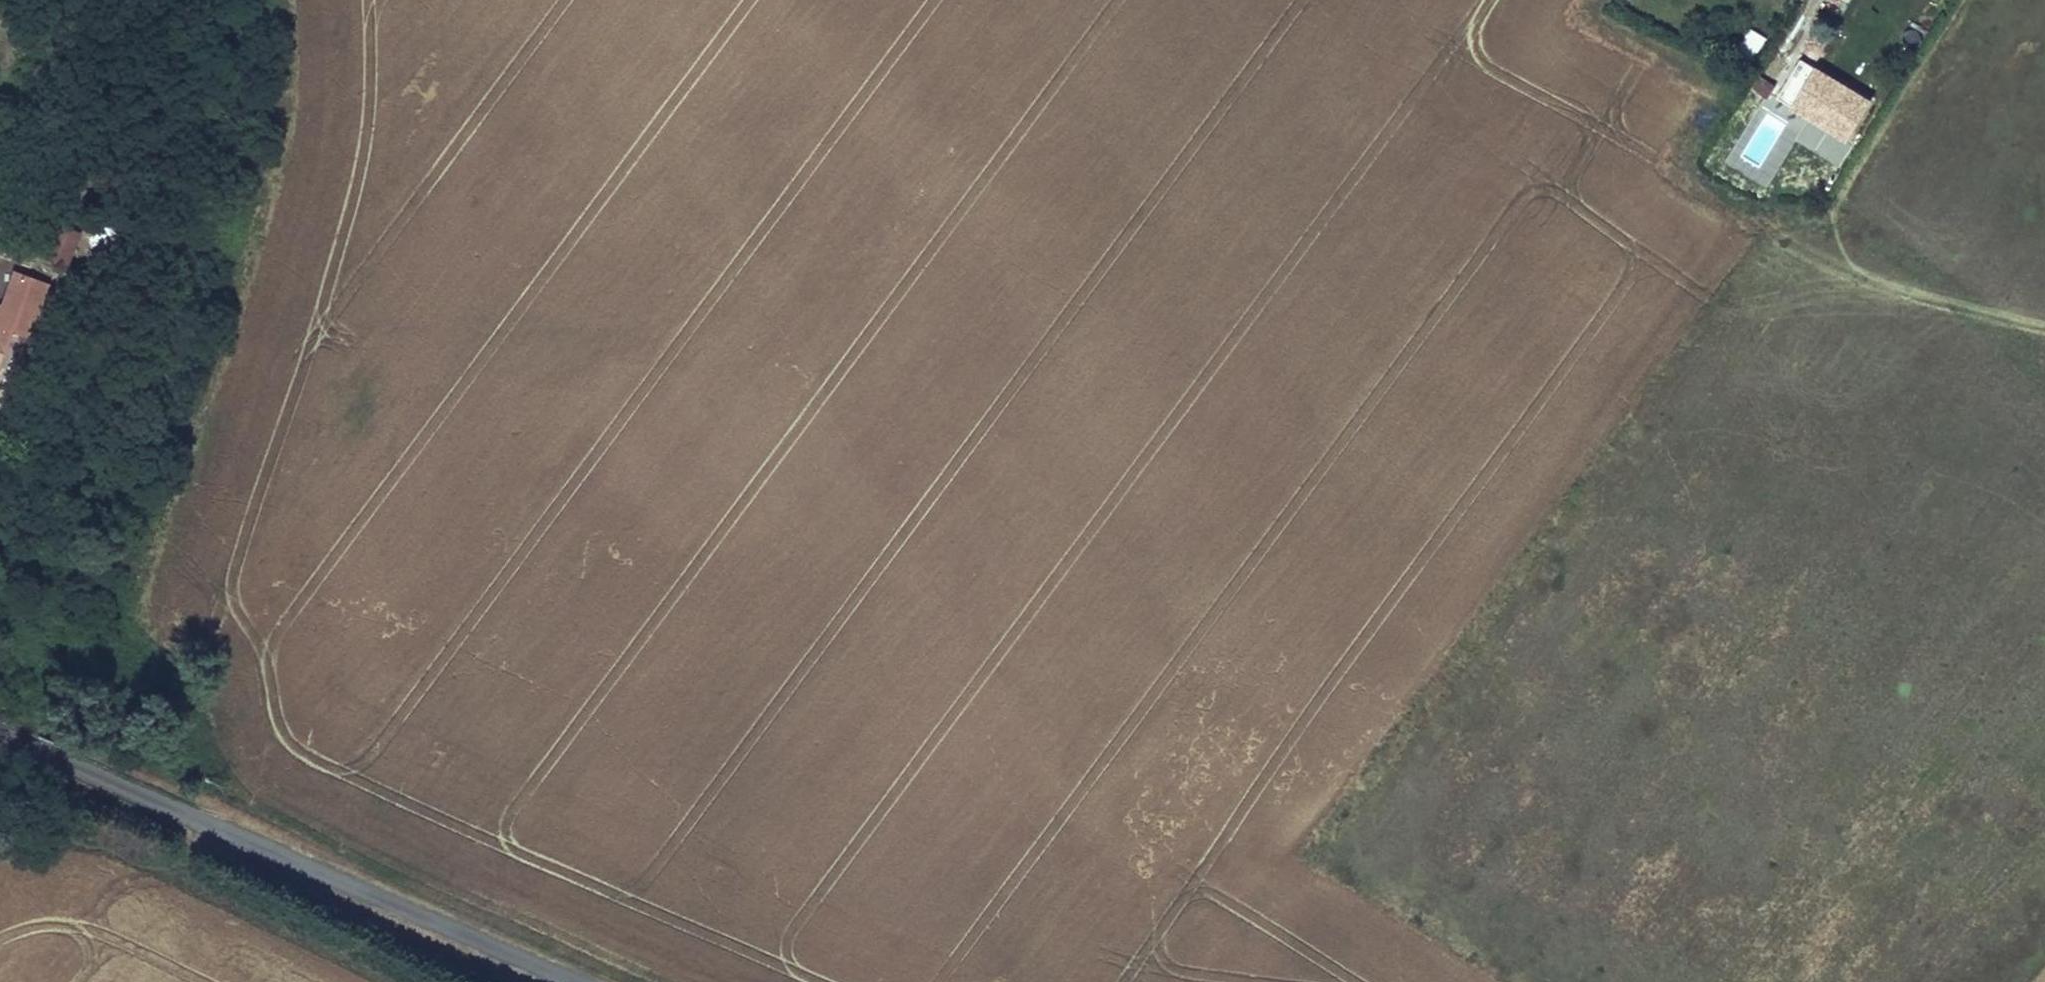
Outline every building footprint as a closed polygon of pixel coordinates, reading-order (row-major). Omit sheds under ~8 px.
[(1755,59),(1767,36),(1750,27),(1738,51),(1755,59)] [(1841,134),(1862,99),(1814,70),(1793,105),(1841,134)] [(1769,100),(1777,84),(1760,75),(1752,91),(1769,100)] [(1749,171),(1778,123),(1759,112),(1730,160),(1749,171)] [(65,265),(79,233),(57,224),(43,256),(65,265)] [(30,274),(21,270),(7,306),(16,310),(30,274)] [(2,377),(18,331),(36,338),(56,284),(30,274),(16,310),(7,306),(0,309),(0,376),(2,377)]
